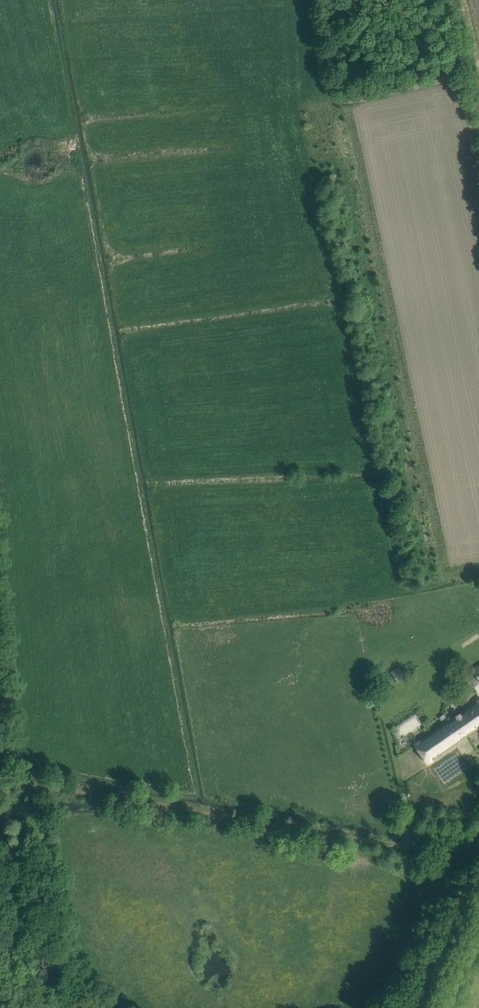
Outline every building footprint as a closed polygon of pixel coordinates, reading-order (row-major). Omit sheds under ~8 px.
[(415,745),(428,763),(478,728),(478,701),(415,745)]
